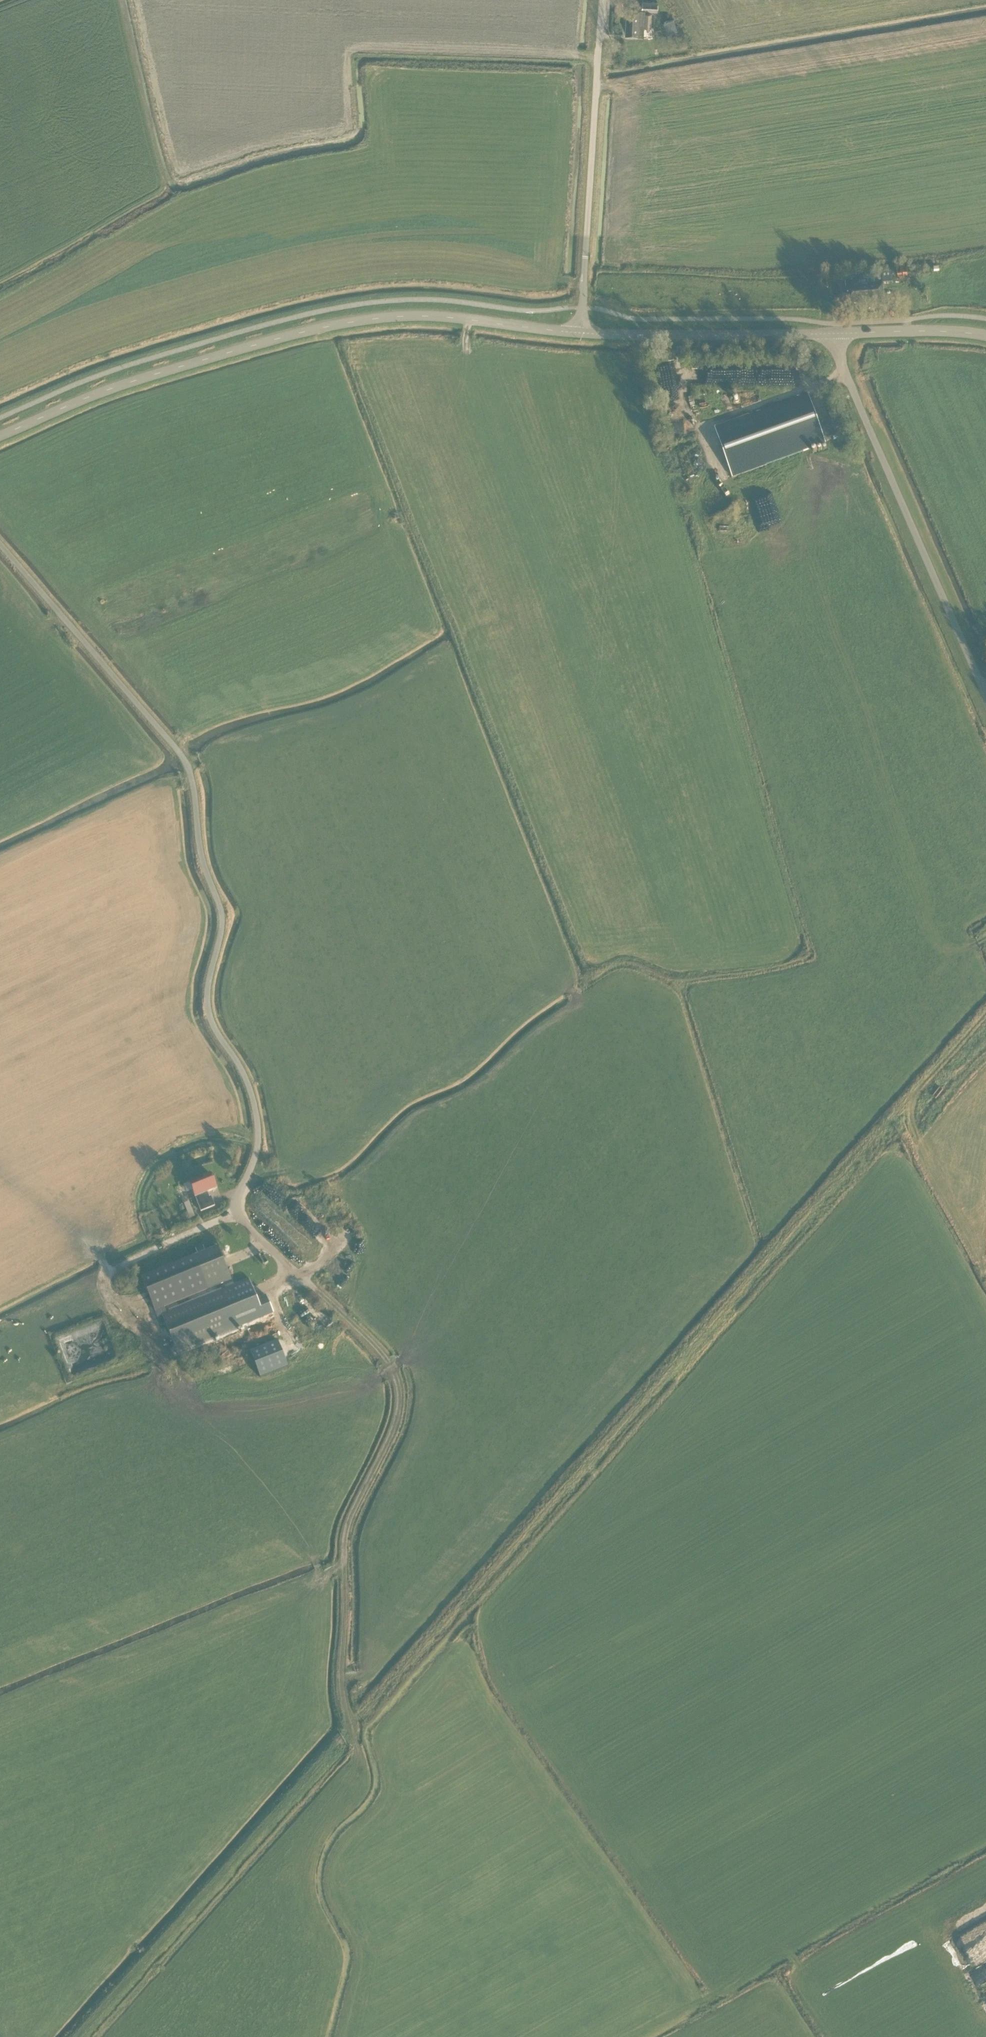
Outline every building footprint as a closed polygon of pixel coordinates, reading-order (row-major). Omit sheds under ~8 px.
[(657,2),(641,2),(641,10),(644,10),(657,11),(657,2)] [(644,10),(641,10),(626,9),(625,33),(646,35),(647,26),(650,26),(650,12),(644,12),(644,10)] [(667,32),(677,29),(674,18),(664,20),(667,32)] [(749,416),(749,415),(715,427),(733,477),(767,465),(766,464),(825,444),(808,395),(749,416)] [(189,1183),(201,1212),(215,1207),(211,1198),(206,1200),(204,1194),(217,1189),(211,1174),(189,1183)] [(190,1219),(194,1217),(189,1202),(184,1204),(190,1219)] [(249,1280),(222,1291),(167,1313),(164,1308),(231,1280),(218,1247),(141,1279),(161,1326),(165,1324),(177,1353),(237,1329),(237,1328),(263,1317),(264,1318),(274,1314),(266,1296),(257,1300),(249,1280)] [(322,1325),(319,1319),(310,1324),(314,1330),(322,1325)] [(247,1352),(258,1379),(286,1367),(275,1340),(247,1352)]
